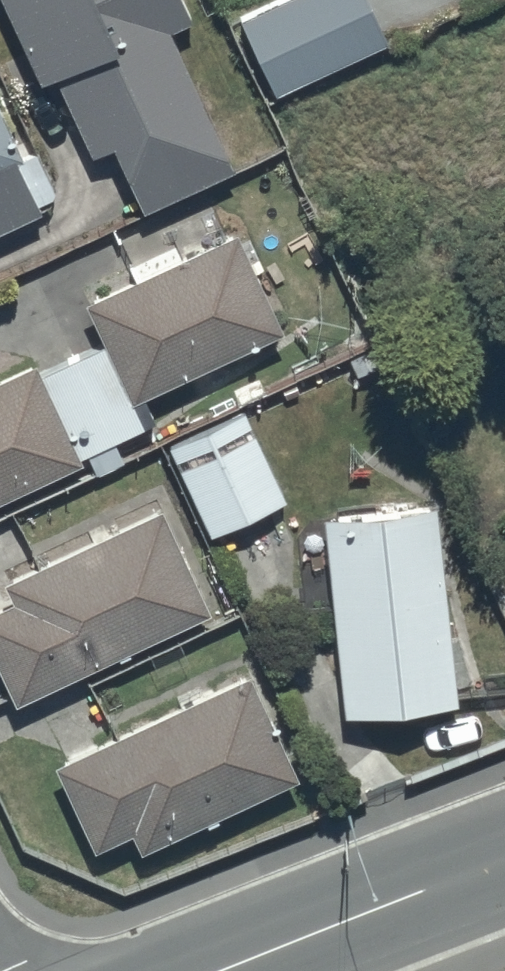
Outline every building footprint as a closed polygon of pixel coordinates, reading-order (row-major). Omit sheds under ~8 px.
[(37,81),(56,73),(92,154),(114,144),(143,209),(232,169),(170,27),(186,20),(178,0),(1,0),(37,81)] [(241,17),(275,91),(382,42),(363,0),(277,0),(241,17)] [(45,207),(0,108),(0,227),(45,207)] [(89,455),(98,473),(125,461),(115,439),(155,420),(142,394),(280,330),(235,232),(87,301),(106,341),(40,371),(35,361),(0,377),(0,496),(89,455)] [(243,409),(169,442),(208,532),(283,499),(243,409)] [(436,505),(323,515),(341,712),(453,701),(436,505)] [(0,607),(0,668),(14,698),(207,610),(161,510),(7,580),(16,600),(0,607)] [(249,672),(55,762),(94,848),(132,830),(140,846),(296,774),(249,672)]
